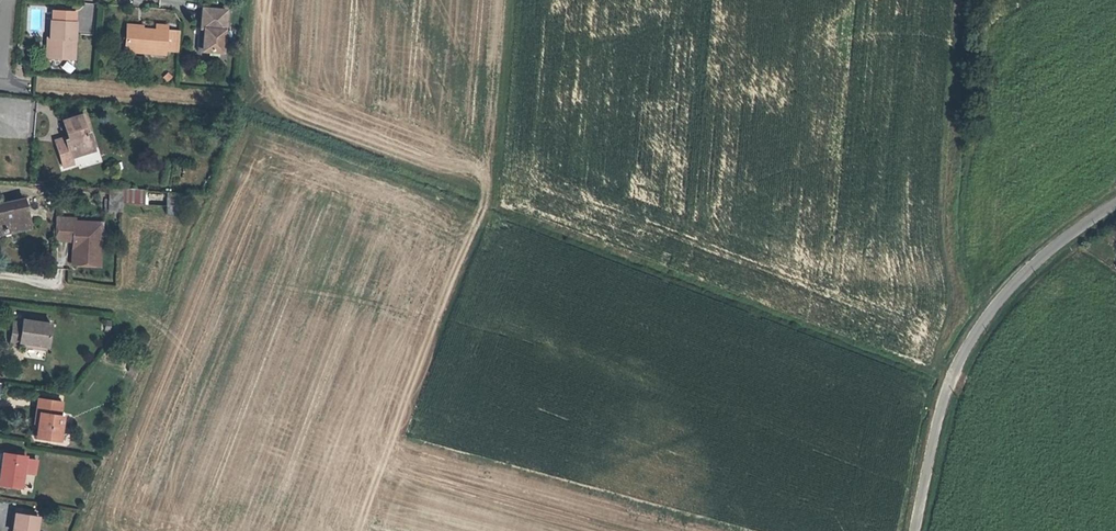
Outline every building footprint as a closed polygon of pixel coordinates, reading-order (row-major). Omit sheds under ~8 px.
[(223,54),(227,9),(201,7),(199,27),(203,27),(201,52),(223,54)] [(76,38),(77,11),(51,10),(50,39),(47,39),(45,58),(77,60),(78,38),(76,38)] [(168,29),(169,24),(155,23),(155,28),(144,27),(144,24),(126,23),(124,45),(132,50),(135,54),(167,57),(168,53),(178,53),(180,30),(168,29)] [(167,82),(172,77),(167,73),(162,78),(167,82)] [(96,149),(90,132),(87,133),(81,115),(63,121),(68,139),(66,140),(65,138),(55,141),(63,167),(74,164),(72,157),(96,149)] [(122,212),(123,190),(110,189),(108,211),(122,212)] [(24,199),(0,204),(0,230),(11,227),(12,229),(30,225),(24,199)] [(100,252),(102,223),(75,221),(75,219),(56,217),(55,240),(73,241),(73,245),(76,245),(75,250),(73,250),(72,264),(91,265),(92,252),(100,252)] [(99,266),(100,252),(92,252),(91,265),(99,266)] [(51,323),(22,319),(22,323),(13,321),(10,344),(19,346),(20,342),(48,346),(51,323)] [(57,357),(48,360),(51,369),(60,366),(57,357)] [(61,401),(39,398),(36,414),(41,415),(40,420),(39,420),(36,436),(55,439),(56,430),(59,431),(62,417),(58,417),(61,401)] [(4,453),(0,478),(0,485),(21,488),(23,471),(24,467),(35,469),(36,459),(25,458),(25,456),(17,455),(4,453)] [(15,514),(13,530),(36,530),(38,517),(15,514)]
